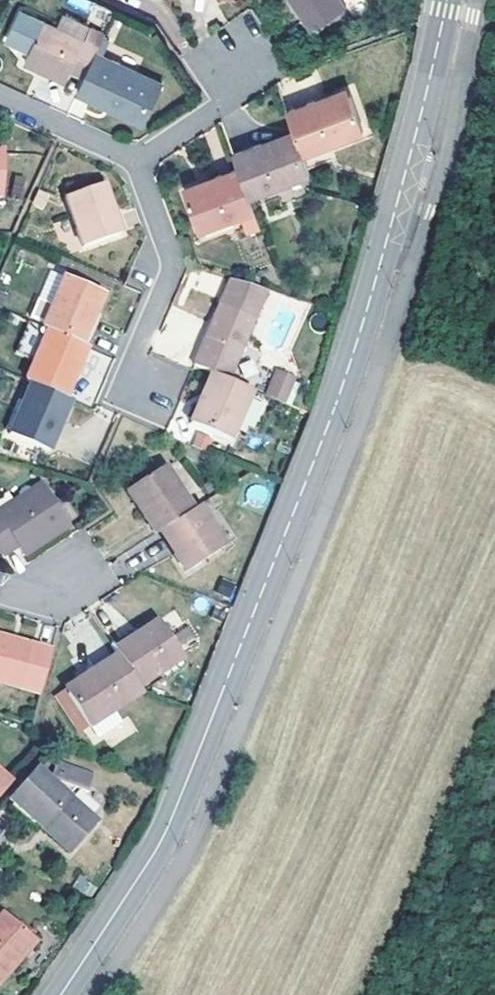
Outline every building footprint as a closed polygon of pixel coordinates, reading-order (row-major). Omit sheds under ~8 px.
[(312,28),(345,6),(341,0),(293,0),(312,28)] [(30,49),(42,22),(20,12),(7,39),(30,49)] [(97,54),(99,48),(42,22),(30,49),(24,62),(65,82),(71,70),(86,77),(97,54)] [(86,77),(79,94),(143,123),(161,84),(97,54),(86,77)] [(316,108),(350,96),(347,89),(313,102),(316,108)] [(316,108),(313,102),(287,112),(294,131),(297,138),(303,154),(363,132),(350,96),(316,108)] [(297,138),(294,131),(260,144),(264,151),(297,138)] [(264,151),(260,144),(234,154),(239,167),(250,197),(310,174),(303,154),(297,138),(264,151)] [(218,183),(187,195),(200,231),(241,215),(247,235),(262,229),(257,217),(250,197),(239,167),(216,176),(218,183)] [(218,183),(216,176),(184,187),(187,195),(218,183)] [(120,232),(103,183),(67,196),(83,246),(120,232)] [(50,304),(62,276),(51,271),(39,298),(50,304)] [(46,329),(81,344),(103,294),(62,276),(50,304),(39,298),(33,313),(44,319),(41,326),(46,329)] [(228,380),(265,289),(231,278),(194,366),(210,373),(228,380)] [(41,326),(28,321),(15,351),(33,359),(46,329),(41,326)] [(33,359),(24,379),(30,381),(64,396),(85,346),(81,344),(46,329),(33,359)] [(276,367),(264,394),(285,403),(297,376),(276,367)] [(229,439),(251,389),(228,380),(210,373),(189,422),(229,439)] [(48,449),(70,398),(64,396),(30,381),(9,434),(48,449)] [(157,531),(192,509),(163,465),(125,491),(155,533),(157,531)] [(42,484),(0,511),(0,554),(2,557),(17,546),(23,555),(69,524),(42,484)] [(192,509),(157,531),(184,571),(224,545),(198,505),(192,509)] [(234,583),(222,578),(217,592),(229,597),(234,583)] [(117,654),(138,687),(183,657),(158,619),(113,649),(117,654)] [(42,693),(54,649),(16,639),(16,642),(0,637),(0,681),(42,693)] [(97,677),(68,696),(89,726),(140,691),(138,687),(117,654),(93,670),(97,677)] [(97,677),(93,670),(64,689),(68,696),(97,677)] [(48,779),(35,768),(9,798),(70,852),(97,821),(67,796),(74,788),(87,792),(92,776),(54,764),(49,777),(48,779)] [(10,783),(0,774),(0,795),(10,783)] [(85,878),(80,874),(72,885),(87,896),(94,887),(84,880),(85,878)] [(1,913),(0,914),(0,981),(35,940),(1,913)]
